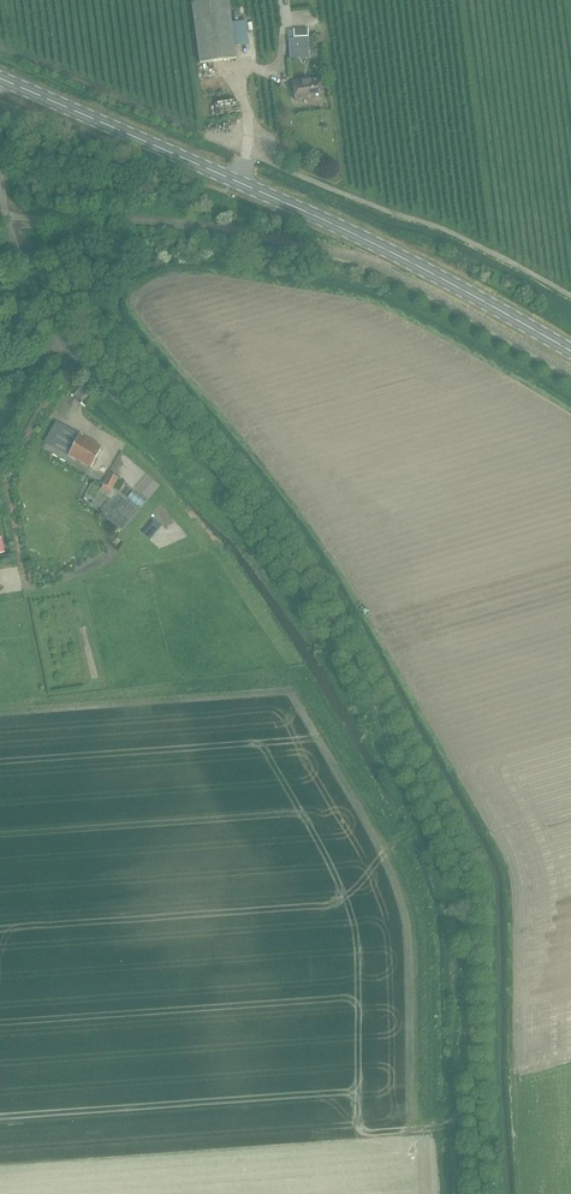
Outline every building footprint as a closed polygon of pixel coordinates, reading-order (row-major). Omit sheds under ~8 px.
[(228,0),(218,0),(192,3),(200,64),(236,59),(228,0)] [(294,38),(308,37),(308,29),(294,30),(294,38)] [(320,79),(293,83),(295,101),(322,97),(320,79)] [(91,468),(102,447),(62,425),(51,446),(91,468)] [(105,435),(117,441),(120,435),(108,429),(105,435)] [(111,492),(119,477),(110,473),(102,488),(111,492)] [(132,486),(129,492),(144,500),(147,494),(132,486)]
